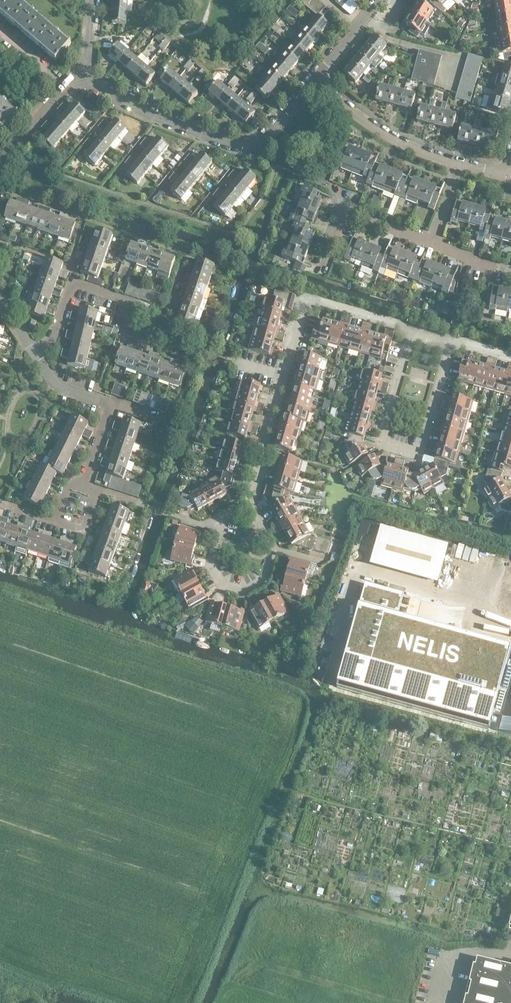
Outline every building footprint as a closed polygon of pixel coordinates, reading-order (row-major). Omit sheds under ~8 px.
[(6,20),(21,4),(16,0),(0,0),(0,15),(6,20)] [(113,11),(127,13),(128,1),(120,0),(114,0),(113,11)] [(306,7),(311,12),(319,2),(316,0),(311,0),(306,7)] [(431,4),(443,14),(447,11),(443,7),(450,0),(434,0),(431,4)] [(319,2),(311,12),(318,17),(325,8),(319,2)] [(414,10),(412,14),(427,23),(432,13),(439,17),(440,17),(441,17),(443,14),(431,4),(427,9),(418,3),(417,5),(416,4),(413,9),(414,10)] [(21,4),(6,20),(31,41),(45,24),(35,16),(36,14),(34,12),(32,14),(21,4)] [(495,6),(497,18),(510,16),(510,4),(495,6)] [(295,10),(291,6),(287,11),(292,15),(295,10)] [(325,8),(318,17),(322,20),(329,11),(325,8)] [(300,14),(295,10),(292,15),(296,18),(300,14)] [(127,13),(113,11),(112,24),(126,25),(127,13)] [(408,18),(405,23),(406,23),(405,24),(411,28),(408,33),(417,38),(420,34),(425,37),(431,25),(427,23),(412,14),(409,18),(408,18)] [(497,18),(499,30),(510,28),(510,16),(497,18)] [(318,17),(310,26),(321,35),(328,25),(322,20),(318,17)] [(466,23),(462,19),(457,24),(462,28),(466,23)] [(45,24),(31,41),(56,63),(70,46),(59,37),(61,35),(58,33),(57,35),(45,24)] [(275,25),(272,29),(276,33),(280,28),(275,25)] [(310,26),(302,35),(313,44),(321,35),(310,26)] [(280,28),(276,33),(281,37),(285,32),(280,28)] [(495,43),(510,40),(510,28),(499,30),(500,37),(495,38),(495,43)] [(302,35),(295,44),(305,53),(313,44),(302,35)] [(376,38),(368,47),(379,56),(387,47),(376,38)] [(495,43),(496,47),(502,46),(503,54),(506,54),(507,58),(510,57),(510,40),(495,43)] [(265,47),(260,43),(256,47),(261,51),(265,47)] [(109,55),(119,63),(127,52),(118,44),(109,55)] [(295,44),(287,53),(297,62),(305,53),(295,44)] [(172,45),(169,48),(175,53),(178,49),(172,45)] [(269,51),(265,47),(261,51),(266,55),(269,51)] [(368,47),(360,56),(371,66),(371,65),(376,69),(384,60),(379,56),(368,47)] [(431,53),(419,50),(418,56),(430,59),(431,53)] [(127,52),(119,63),(128,70),(136,60),(127,52)] [(287,53),(279,63),(290,72),(297,62),(287,53)] [(431,53),(430,59),(441,62),(442,56),(431,53)] [(483,59),(469,54),(467,61),(481,65),(483,59)] [(141,55),(136,60),(128,70),(137,78),(146,68),(150,62),(141,55)] [(360,56),(352,65),(363,75),(371,66),(360,56)] [(430,59),(418,56),(415,68),(426,71),(428,65),(430,59)] [(441,62),(430,59),(428,65),(439,68),(441,62)] [(249,65),(244,61),(241,66),(245,70),(249,65)] [(481,65),(467,61),(465,67),(479,71),(481,65)] [(279,63),(271,72),(282,81),(290,72),(279,63)] [(254,69),(249,65),(245,70),(250,74),(254,69)] [(363,75),(352,65),(344,75),(356,84),(363,75)] [(438,74),(439,68),(428,65),(426,71),(438,74)] [(502,77),(510,79),(510,66),(505,65),(502,77)] [(370,70),(376,75),(379,72),(373,67),(370,70)] [(479,71),(465,67),(463,73),(478,78),(479,71)] [(146,68),(137,78),(146,86),(155,76),(146,68)] [(425,77),(426,71),(415,68),(413,74),(419,76),(425,77)] [(160,81),(170,89),(179,79),(170,70),(160,81)] [(207,74),(203,70),(199,74),(203,78),(207,74)] [(438,74),(426,71),(425,77),(436,80),(438,74)] [(271,72),(264,81),(274,90),(282,81),(271,72)] [(478,78),(463,73),(461,80),(476,84),(478,78)] [(495,87),(499,88),(510,91),(510,79),(502,77),(498,76),(495,87)] [(436,80),(425,77),(423,83),(435,86),(436,80)] [(179,79),(170,89),(179,97),(188,87),(179,79)] [(476,84),(461,80),(460,86),(474,90),(476,84)] [(264,81),(256,90),(256,91),(266,100),(274,90),(264,81)] [(208,93),(218,101),(227,90),(217,83),(208,93)] [(474,90),(460,86),(458,92),(472,97),(474,90)] [(188,87),(179,97),(188,106),(198,95),(188,87)] [(376,101),(388,105),(392,90),(380,87),(376,101)] [(496,99),(510,103),(510,99),(510,91),(499,88),(496,99)] [(227,90),(218,101),(227,109),(236,98),(227,90)] [(392,90),(388,105),(400,108),(404,93),(392,90)] [(472,97),(458,92),(456,99),(470,103),(472,97)] [(404,93),(400,108),(412,111),(416,96),(404,93)] [(236,98),(227,109),(236,117),(245,106),(236,98)] [(490,98),(487,109),(492,111),(507,115),(510,103),(496,99),(490,98)] [(3,133),(18,116),(6,107),(8,105),(5,102),(4,104),(0,101),(0,130),(3,133)] [(63,104),(60,107),(77,122),(85,113),(75,104),(70,110),(63,104)] [(245,106),(236,117),(246,125),(255,114),(245,106)] [(60,107),(58,111),(64,116),(59,122),(69,131),(77,122),(60,107)] [(417,121),(429,124),(433,111),(421,107),(417,121)] [(433,111),(429,124),(440,127),(444,114),(433,111)] [(444,114),(440,127),(452,130),(456,117),(444,114)] [(103,121),(100,124),(118,139),(126,129),(115,120),(110,126),(103,121)] [(95,125),(91,121),(86,127),(90,131),(95,125)] [(47,122),(44,125),(61,140),(69,131),(59,122),(54,128),(47,122)] [(98,128),(104,133),(100,139),(111,148),(118,139),(100,124),(98,128)] [(44,125),(42,129),(48,134),(43,140),(53,149),(61,140),(44,125)] [(458,141),(470,145),(473,130),(461,127),(458,141)] [(473,130),(470,145),(481,148),(485,133),(473,130)] [(485,133),(481,148),(493,151),(497,136),(485,133)] [(146,139),(143,143),(161,157),(168,148),(157,138),(152,144),(146,139)] [(111,148),(100,139),(95,144),(88,139),(85,143),(103,157),(111,148)] [(82,146),(83,147),(89,152),(84,157),(95,167),(103,157),(85,143),(82,146)] [(143,143),(140,146),(146,152),(142,157),(153,166),(161,157),(143,143)] [(341,151),(335,166),(352,173),(361,151),(349,146),(347,153),(341,151)] [(361,151),(352,173),(363,177),(369,179),(373,170),(374,165),(377,159),(372,156),(372,155),(361,151)] [(190,154),(187,158),(205,172),(212,163),(201,154),(197,160),(190,154)] [(131,157),(128,161),(146,175),(153,166),(142,157),(137,162),(131,157)] [(187,158),(184,161),(191,167),(186,173),(197,182),(205,172),(187,158)] [(125,164),(131,169),(126,176),(138,185),(146,175),(128,161),(125,164)] [(373,170),(369,179),(367,184),(384,191),(393,170),(381,166),(380,168),(374,165),(373,170)] [(234,171),(231,175),(248,189),(256,180),(245,170),(240,176),(234,171)] [(393,170),(384,191),(401,198),(407,183),(409,178),(403,176),(404,175),(393,170)] [(175,173),(172,176),(189,191),(197,182),(186,173),(181,178),(175,173)] [(231,175),(228,179),(234,184),(230,189),(241,198),(248,189),(231,175)] [(169,180),(175,186),(171,192),(181,201),(189,191),(172,176),(169,180)] [(407,183),(401,198),(417,204),(419,201),(426,183),(414,179),(412,185),(407,183)] [(426,183),(419,201),(429,205),(428,209),(434,211),(442,191),(436,189),(437,188),(426,183)] [(170,189),(165,185),(153,201),(158,205),(161,200),(159,199),(163,194),(165,196),(170,189)] [(304,195),(300,205),(318,212),(322,201),(316,199),(318,193),(303,187),(301,193),(304,195)] [(219,190),(216,193),(233,207),(241,198),(230,189),(225,195),(219,190)] [(216,193),(213,197),(220,202),(215,208),(225,217),(233,207),(216,193)] [(5,218),(16,222),(24,200),(18,198),(16,204),(11,202),(5,218)] [(24,200),(16,222),(27,226),(33,210),(29,208),(31,203),(24,200)] [(457,203),(451,223),(457,225),(458,221),(470,225),(475,207),(463,203),(463,204),(457,203)] [(296,216),(292,215),(291,216),(288,215),(286,219),(295,223),(310,229),(312,223),(313,224),(318,212),(300,205),(296,216)] [(33,210),(27,226),(38,230),(45,208),(39,206),(38,211),(33,210)] [(487,210),(475,207),(470,225),(481,228),(480,231),(485,233),(489,221),(490,218),(492,212),(486,211),(487,210)] [(45,208),(38,230),(49,233),(54,217),(50,215),(52,210),(45,208)] [(54,217),(49,233),(59,237),(67,215),(61,213),(59,219),(54,217)] [(67,215),(59,237),(60,237),(71,241),(72,240),(72,238),(75,239),(76,234),(74,234),(77,225),(72,223),(74,218),(67,216),(67,215)] [(494,222),(489,221),(485,233),(484,239),(490,241),(491,237),(502,240),(507,222),(495,218),(494,222)] [(502,240),(510,243),(510,223),(507,222),(502,240)] [(295,223),(291,232),(294,235),(292,241),(310,248),(314,237),(313,236),(315,231),(310,229),(295,223)] [(90,233),(87,239),(110,247),(114,235),(97,230),(95,235),(90,233)] [(110,247),(87,239),(85,245),(91,247),(89,252),(106,257),(110,247)] [(132,243),(121,275),(126,277),(132,262),(137,264),(145,242),(138,240),(137,245),(132,243)] [(284,250),(282,256),(297,262),(294,269),(305,273),(308,266),(302,264),(304,259),(305,260),(310,248),(292,241),(289,247),(285,247),(284,250)] [(351,245),(345,260),(351,262),(351,263),(353,263),(356,262),(357,260),(363,263),(370,245),(359,241),(357,247),(351,245)] [(145,242),(137,264),(148,268),(154,251),(149,249),(151,244),(145,242)] [(370,245),(363,263),(362,267),(379,273),(381,267),(385,259),(379,257),(382,250),(370,245)] [(154,251),(148,268),(159,272),(167,250),(160,248),(159,253),(154,251)] [(392,255),(387,253),(385,259),(381,267),(397,274),(406,253),(395,248),(392,255)] [(167,250),(159,272),(171,276),(176,259),(171,257),(173,252),(167,250)] [(82,254),(80,260),(102,268),(106,257),(89,252),(88,256),(82,254)] [(406,253),(397,274),(414,281),(420,266),(415,264),(417,257),(406,253)] [(47,258),(44,268),(68,277),(70,273),(61,270),(63,264),(47,258)] [(80,260),(78,267),(83,268),(81,274),(90,277),(88,282),(102,287),(104,281),(98,279),(102,268),(80,260)] [(192,264),(189,270),(211,277),(215,267),(199,261),(197,266),(192,264)] [(420,266),(414,281),(431,287),(439,266),(428,261),(425,268),(420,266)] [(439,266),(431,287),(448,294),(449,292),(453,293),(455,283),(453,282),(454,279),(448,277),(451,270),(439,266)] [(44,268),(40,277),(57,283),(59,277),(67,280),(68,277),(44,268)] [(193,278),(191,282),(208,288),(211,277),(189,270),(187,276),(193,278)] [(40,277),(37,286),(62,295),(63,291),(55,288),(57,283),(40,277)] [(184,285),(182,291),(204,299),(208,288),(191,282),(189,287),(184,285)] [(129,283),(125,294),(130,296),(134,285),(129,283)] [(134,285),(130,296),(136,298),(140,287),(134,285)] [(37,286),(34,295),(51,301),(52,296),(61,298),(62,295),(37,286)] [(140,287),(136,298),(141,300),(145,289),(140,287)] [(145,289),(141,300),(147,302),(151,291),(145,289)] [(492,294),(489,310),(507,313),(508,309),(509,309),(510,296),(510,291),(500,289),(498,296),(492,294)] [(264,297),(261,308),(281,314),(283,308),(292,310),(296,296),(276,290),(273,300),(264,297)] [(151,291),(147,302),(153,304),(156,293),(151,291)] [(185,299),(183,304),(200,309),(204,299),(182,291),(180,297),(185,299)] [(27,293),(24,302),(31,305),(55,313),(57,309),(49,307),(51,301),(34,295),(27,293)] [(156,293),(153,304),(159,306),(162,295),(156,293)] [(176,307),(175,312),(196,320),(200,309),(183,304),(182,309),(176,307)] [(31,305),(28,314),(44,320),(46,314),(54,317),(55,313),(31,305)] [(453,309),(439,305),(437,313),(451,317),(453,309)] [(72,313),(71,317),(96,323),(99,312),(81,308),(80,315),(72,313)] [(264,309),(261,319),(279,324),(280,318),(289,321),(291,316),(281,314),(261,308),(261,309),(264,309)] [(196,320),(175,312),(172,319),(177,321),(175,326),(192,332),(196,320)] [(334,324),(328,344),(339,347),(347,318),(343,316),(340,325),(334,324)] [(71,317),(70,320),(78,322),(77,328),(94,332),(96,323),(71,317)] [(258,318),(255,329),(285,337),(286,333),(277,330),(279,324),(261,319),(258,318)] [(347,318),(339,347),(349,350),(355,330),(349,328),(352,319),(347,318)] [(315,328),(312,339),(328,344),(334,324),(323,321),(321,329),(315,328)] [(355,330),(349,350),(359,353),(368,324),(363,322),(361,331),(355,330)] [(368,324),(359,353),(370,356),(375,335),(370,334),(373,325),(368,324)] [(120,328),(114,327),(111,335),(117,337),(120,328)] [(68,331),(67,335),(92,341),(94,332),(77,328),(75,333),(68,331)] [(255,329),(252,339),(273,345),(274,339),(283,342),(285,337),(255,329)] [(375,335),(370,356),(381,359),(383,352),(388,353),(395,331),(386,329),(384,338),(375,335)] [(67,335),(66,339),(73,341),(72,346),(90,350),(92,341),(67,335)] [(252,339),(249,350),(270,355),(279,358),(280,353),(271,351),(273,345),(252,339)] [(134,347),(128,344),(126,350),(121,348),(115,365),(126,369),(134,347)] [(63,350),(62,354),(87,360),(90,350),(72,346),(71,352),(63,350)] [(140,349),(134,347),(126,369),(137,373),(143,356),(139,354),(140,349)] [(148,357),(143,356),(137,373),(148,376),(155,354),(150,352),(148,357)] [(62,354),(61,358),(69,359),(67,366),(92,372),(94,361),(87,360),(62,354)] [(162,356),(155,354),(148,376),(159,380),(165,363),(160,362),(162,356)] [(304,354),(301,365),(325,371),(328,360),(304,354)] [(480,365),(474,385),(484,388),(492,359),(488,358),(486,367),(480,365)] [(492,359),(484,388),(495,391),(500,371),(495,369),(497,361),(492,359)] [(170,365),(165,363),(159,380),(170,384),(177,361),(172,360),(170,365)] [(183,364),(177,361),(170,384),(181,388),(187,371),(182,369),(183,364)] [(462,362),(458,378),(464,379),(463,382),(474,385),(480,365),(469,362),(468,364),(463,362),(462,362)] [(495,391),(505,394),(510,373),(510,364),(509,364),(507,373),(500,371),(495,391)] [(301,365),(298,375),(318,380),(324,382),(327,372),(325,371),(301,365)] [(378,367),(376,374),(382,376),(384,368),(378,367)] [(358,381),(361,382),(388,390),(390,385),(380,382),(382,376),(361,370),(358,381)] [(298,375),(295,386),(313,390),(315,391),(318,380),(298,375)] [(334,390),(337,381),(331,379),(329,388),(334,390)] [(240,381),(237,392),(258,397),(259,392),(269,394),(270,390),(261,387),(240,381)] [(356,391),(376,397),(378,392),(387,394),(388,390),(361,382),(359,392),(356,391)] [(115,384),(111,395),(116,396),(120,385),(115,384)] [(120,385),(116,396),(123,399),(127,388),(120,385)] [(295,386),(292,396),(310,401),(310,399),(313,390),(295,386)] [(137,391),(133,402),(144,406),(148,395),(137,391)] [(356,391),(353,402),(382,410),(384,406),(374,403),(376,397),(356,391)] [(237,392),(234,402),(255,408),(264,410),(265,406),(256,403),(258,397),(237,392)] [(292,396),(289,406),(307,411),(310,412),(313,402),(312,401),(310,401),(292,396)] [(443,400),(441,404),(470,413),(473,402),(453,396),(451,402),(443,400)] [(159,398),(155,410),(160,412),(164,400),(159,398)] [(164,400),(160,412),(166,414),(170,402),(164,400)] [(325,400),(323,409),(328,411),(331,402),(325,400)] [(234,402),(231,412),(252,418),(253,412),(263,415),(264,410),(234,402)] [(355,403),(353,413),(370,418),(372,412),(381,415),(382,410),(353,402),(352,402),(355,403)] [(470,413),(441,404),(440,409),(448,412),(447,417),(467,423),(470,413)] [(287,416),(298,420),(303,422),(304,422),(307,423),(310,412),(307,411),(289,406),(287,416)] [(234,414),(231,424),(258,431),(259,427),(250,424),(252,418),(231,412),(231,413),(234,414)] [(353,413),(350,423),(376,431),(378,426),(368,424),(370,418),(353,413)] [(73,415),(69,424),(92,436),(94,433),(86,429),(89,423),(73,415)] [(284,415),(281,426),(295,430),(300,432),(301,432),(304,422),(303,422),(298,420),(287,416),(284,415)] [(437,421),(435,425),(464,433),(467,423),(447,417),(445,423),(437,421)] [(115,422),(114,426),(139,434),(142,425),(125,419),(123,425),(115,422)] [(319,421),(317,430),(323,432),(325,423),(319,421)] [(228,423),(225,433),(246,439),(248,433),(257,436),(258,431),(231,424),(228,423)] [(346,434),(346,435),(349,435),(364,439),(366,433),(375,436),(376,431),(350,423),(347,423),(344,434),(346,434)] [(501,433),(510,435),(510,424),(507,423),(504,433),(502,432),(501,433)] [(69,424),(65,433),(80,441),(83,436),(90,440),(92,436),(69,424)] [(464,433),(435,425),(434,430),(443,432),(441,438),(461,444),(464,433)] [(114,426),(113,429),(121,432),(119,438),(136,443),(139,434),(114,426)] [(281,426),(278,437),(292,441),(295,442),(297,442),(298,442),(301,432),(300,432),(295,430),(281,426)] [(65,433),(60,442),(84,453),(85,450),(77,447),(80,441),(65,433)] [(499,443),(510,447),(510,435),(501,433),(499,443)] [(364,439),(349,435),(348,441),(345,440),(343,447),(346,454),(344,455),(350,466),(368,455),(362,445),(364,439)] [(278,437),(275,447),(292,452),(295,442),(292,441),(278,437)] [(109,441),(108,444),(133,453),(136,443),(119,438),(117,443),(109,441)] [(431,442),(430,446),(458,454),(461,444),(441,438),(439,444),(431,442)] [(224,439),(221,450),(250,459),(252,454),(242,451),(244,445),(224,439)] [(60,442),(56,450),(72,458),(74,453),(82,457),(84,453),(60,442)] [(311,451),(317,453),(319,444),(314,442),(311,451)] [(496,454),(510,458),(510,447),(499,443),(496,454)] [(108,444),(107,448),(115,451),(113,456),(130,462),(133,453),(108,444)] [(430,446),(428,451),(437,453),(435,459),(449,463),(449,467),(460,470),(462,463),(456,461),(458,454),(430,446)] [(56,450),(52,459),(75,471),(76,467),(69,463),(72,458),(56,450)] [(221,450),(218,461),(238,466),(240,461),(249,463),(250,459),(221,450)] [(491,470),(492,471),(503,474),(504,474),(505,468),(510,470),(510,458),(496,454),(493,465),(491,470)] [(103,459),(102,463),(126,471),(130,462),(113,456),(111,462),(103,459)] [(272,460),(271,465),(300,473),(303,462),(282,456),(281,462),(272,460)] [(356,467),(362,477),(367,474),(370,480),(382,483),(386,468),(380,467),(375,456),(356,467)] [(386,468),(382,483),(381,486),(392,489),(400,460),(396,458),(394,467),(387,465),(386,468)] [(52,459),(47,467),(63,475),(65,470),(73,474),(75,471),(52,459)] [(433,465),(423,471),(434,489),(444,484),(441,478),(446,475),(449,463),(435,459),(433,465)] [(400,460),(392,489),(403,492),(403,489),(407,474),(408,474),(409,471),(403,470),(405,461),(400,460)] [(238,466),(218,461),(215,471),(223,474),(223,473),(235,477),(244,480),(246,475),(236,472),(238,466)] [(102,463),(101,466),(108,469),(104,482),(110,484),(113,477),(119,478),(123,480),(126,471),(102,463)] [(42,465),(37,473),(60,485),(62,482),(55,478),(57,474),(62,476),(63,475),(47,467),(42,465)] [(300,473),(271,465),(270,469),(278,472),(276,478),(297,484),(300,473)] [(488,487),(482,490),(488,500),(507,489),(501,479),(503,474),(492,471),(491,470),(488,470),(485,482),(488,487)] [(407,474),(403,489),(415,492),(421,489),(424,495),(434,489),(423,471),(414,476),(408,474),(407,474)] [(467,473),(459,471),(457,478),(465,480),(467,473)] [(37,473),(33,482),(49,490),(52,485),(59,488),(60,485),(37,473)] [(217,476),(207,482),(218,500),(227,495),(225,490),(233,485),(235,477),(223,473),(223,474),(222,480),(219,479),(217,476)] [(119,478),(113,477),(110,484),(109,489),(115,491),(119,478)] [(123,480),(119,478),(115,491),(121,493),(125,480),(123,480)] [(267,486),(266,486),(285,492),(289,493),(294,494),(297,484),(276,478),(275,483),(266,481),(265,485),(267,486)] [(130,482),(125,480),(121,493),(126,494),(130,482)] [(376,482),(370,480),(366,495),(372,497),(376,482)] [(33,482),(29,491),(52,502),(54,499),(46,495),(49,490),(33,482)] [(136,484),(130,482),(126,494),(132,496),(136,484)] [(207,482),(198,487),(208,505),(213,513),(217,511),(212,503),(218,500),(207,482)] [(142,486),(136,484),(132,496),(138,498),(142,486)] [(285,492),(266,486),(265,492),(272,495),(271,496),(275,504),(270,507),(276,517),(294,506),(289,496),(289,493),(285,492)] [(208,505),(198,487),(197,487),(199,489),(190,495),(189,498),(183,496),(180,508),(188,510),(196,506),(198,511),(208,505)] [(488,500),(493,509),(498,506),(501,512),(510,514),(510,498),(507,489),(488,500)] [(29,491),(24,499),(40,508),(43,502),(50,506),(52,502),(29,491)] [(105,509),(103,515),(125,523),(128,524),(132,513),(112,506),(111,511),(105,509)] [(271,527),(273,530),(299,516),(294,506),(276,517),(279,522),(271,527)] [(106,524),(105,528),(121,534),(125,523),(103,515),(101,522),(106,524)] [(299,516),(273,530),(276,535),(284,531),(286,535),(305,525),(299,516)] [(0,525),(0,541),(6,543),(12,526),(7,525),(9,519),(2,517),(0,525)] [(12,526),(6,543),(17,547),(24,525),(18,523),(16,528),(12,526)] [(17,547),(15,552),(26,555),(28,550),(33,533),(29,532),(30,527),(24,525),(17,547)] [(305,525),(286,535),(292,545),(297,543),(299,547),(328,555),(332,543),(308,536),(310,535),(305,525)] [(381,525),(372,560),(441,580),(451,545),(381,525)] [(180,527),(175,543),(195,549),(197,539),(199,540),(201,532),(180,527)] [(121,534),(105,528),(103,533),(97,531),(95,537),(117,545),(121,534)] [(33,533),(28,550),(38,554),(46,532),(40,530),(38,535),(33,533)] [(46,532),(38,554),(49,557),(55,540),(50,539),(51,534),(46,532)] [(55,540),(49,557),(48,562),(59,565),(67,539),(61,537),(60,542),(55,540)] [(99,545),(97,550),(113,555),(117,545),(95,537),(93,543),(99,545)] [(67,539),(59,565),(70,569),(77,548),(72,546),(74,541),(67,539)] [(195,549),(175,543),(171,560),(192,566),(194,559),(192,558),(195,549)] [(90,552),(88,558),(110,566),(113,555),(97,550),(95,554),(90,552)] [(88,558),(85,564),(91,566),(89,571),(106,577),(107,574),(110,566),(88,558)] [(290,565),(287,575),(306,580),(308,574),(312,575),(317,566),(290,558),(288,565),(290,565)] [(173,580),(181,595),(199,585),(194,577),(196,576),(192,569),(173,580)] [(306,580),(287,575),(284,584),(282,584),(280,591),(301,597),(306,580)] [(147,581),(145,585),(143,584),(140,592),(147,594),(149,589),(152,590),(153,588),(149,587),(151,582),(147,581)] [(199,585),(181,595),(190,610),(209,599),(205,593),(204,594),(199,585)] [(340,674),(470,709),(465,724),(510,736),(510,644),(400,613),(405,596),(365,585),(340,674)] [(273,599),(264,604),(274,621),(289,613),(278,594),(272,597),(273,599)] [(289,600),(286,604),(293,609),(296,605),(289,600)] [(206,613),(204,621),(206,621),(205,622),(222,627),(228,608),(218,605),(219,603),(211,601),(208,613),(206,613)] [(274,621),(264,604),(256,608),(255,607),(248,611),(259,630),(274,621)] [(228,608),(222,627),(239,632),(245,611),(238,609),(237,611),(228,608)] [(478,958),(476,965),(474,965),(470,982),(472,983),(468,997),(466,996),(465,1002),(510,1002),(510,966),(478,958)]
